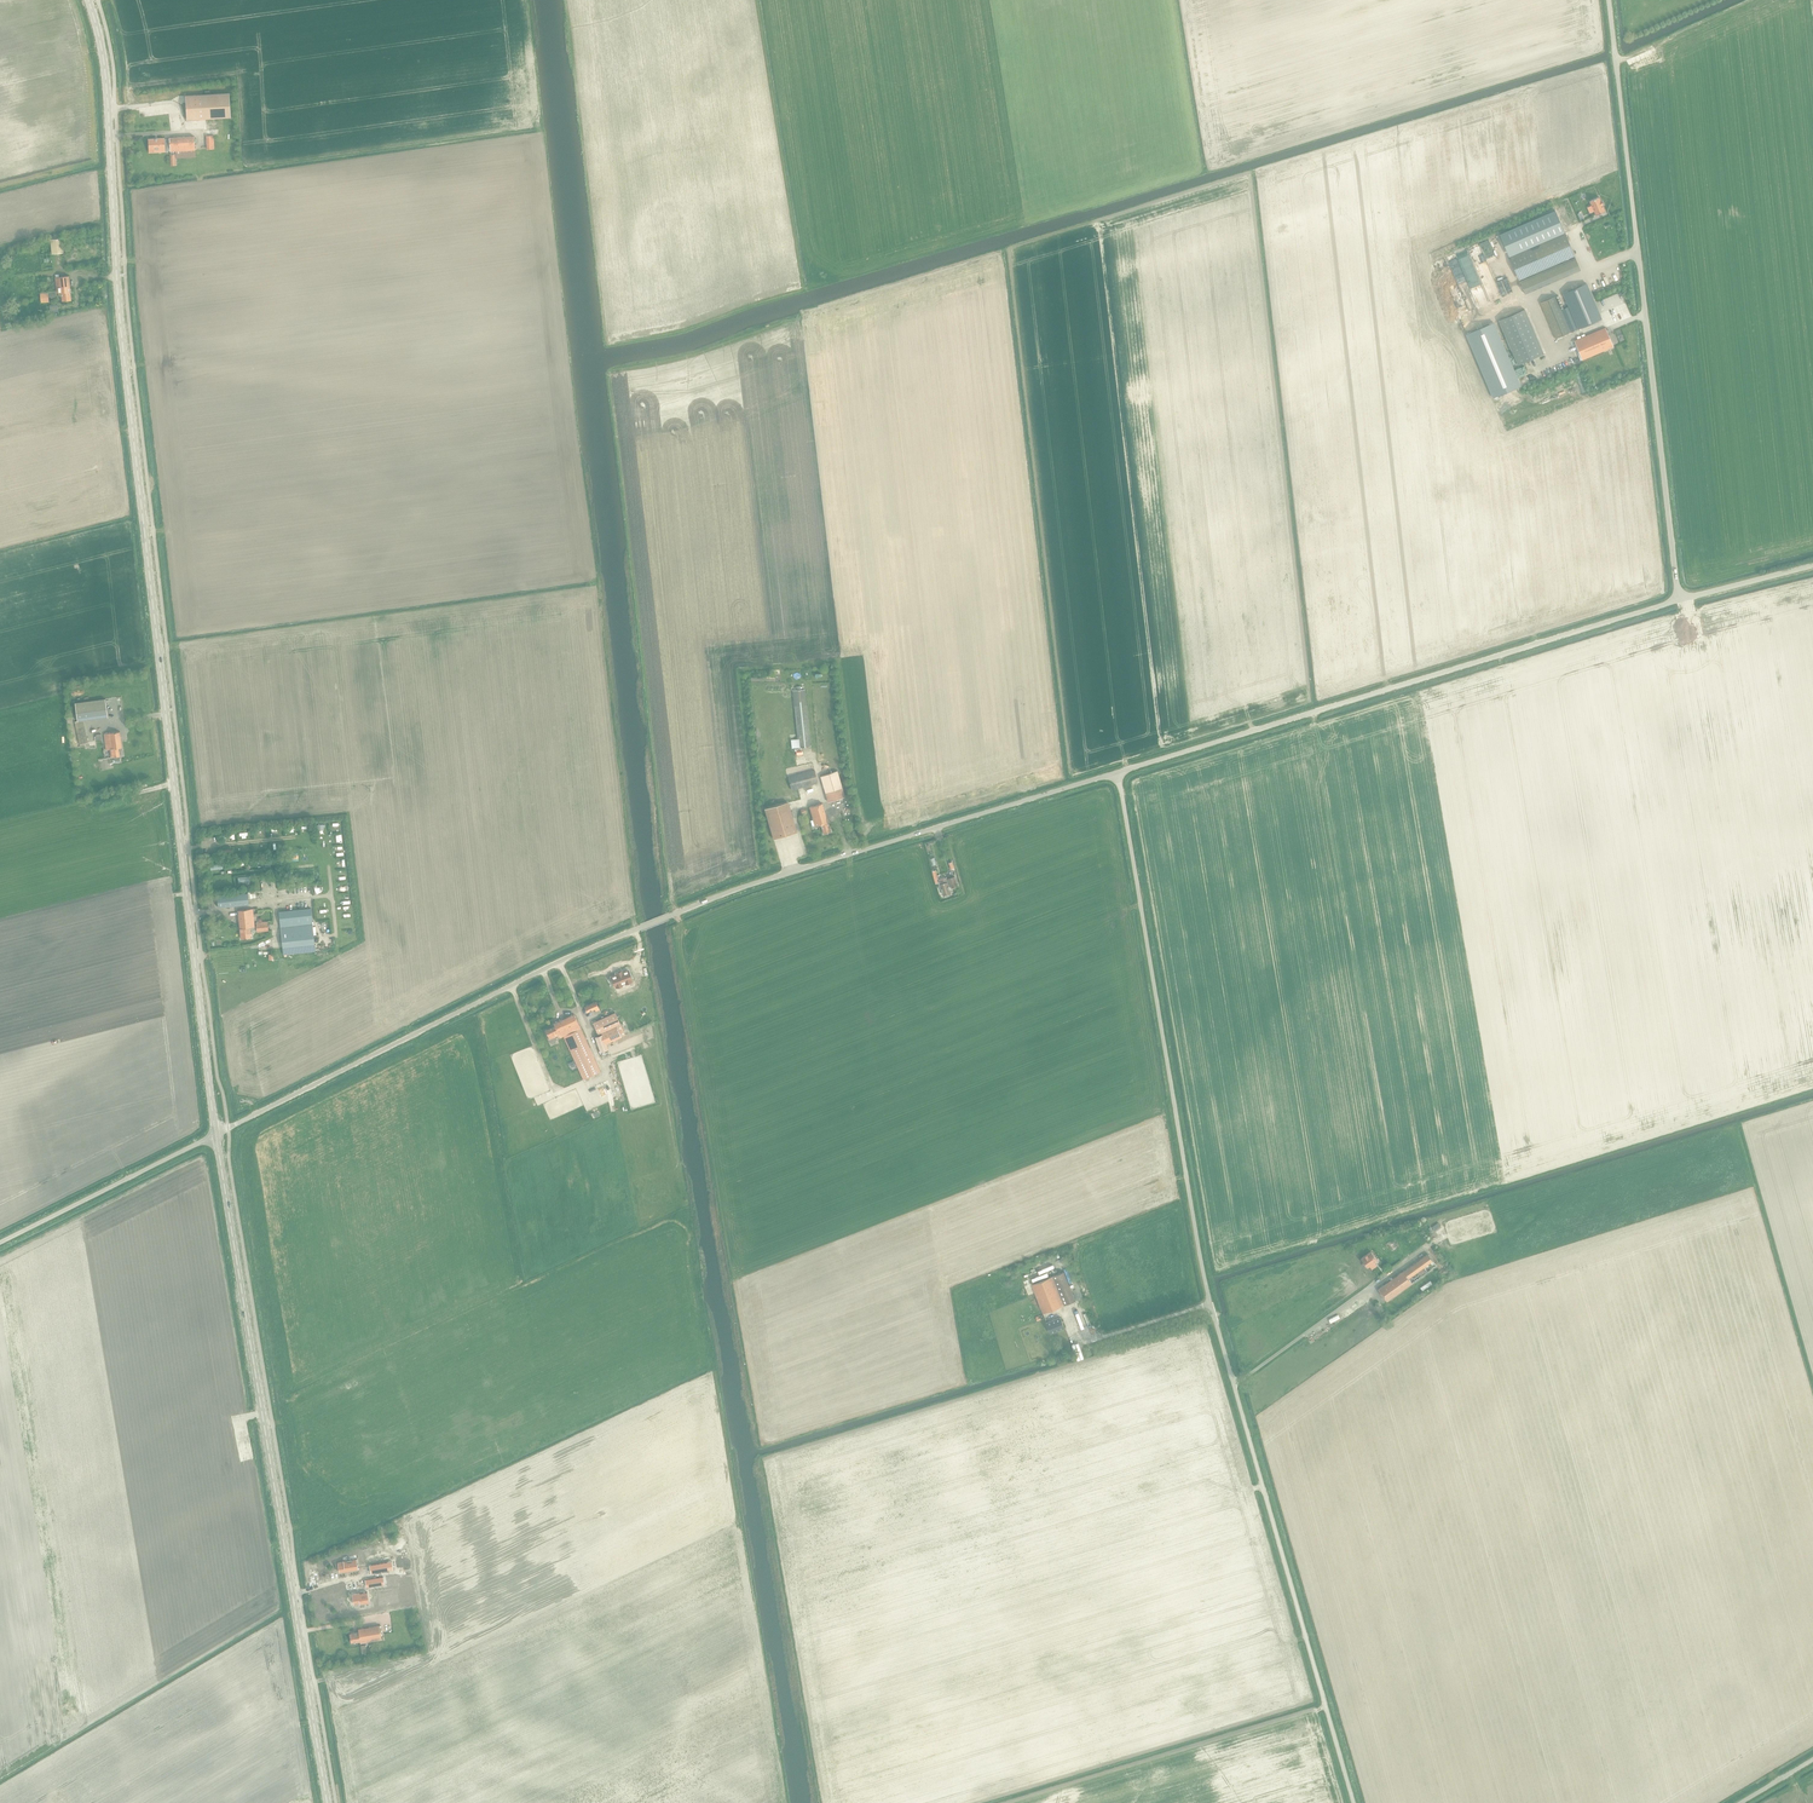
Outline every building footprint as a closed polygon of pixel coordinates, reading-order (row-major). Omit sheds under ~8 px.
[(186,96),(188,120),(230,117),(228,93),(186,96)] [(194,136),(169,138),(170,152),(195,150),(194,136)] [(214,136),(206,136),(207,149),(215,149),(214,136)] [(170,152),(169,138),(148,139),(149,153),(170,152)] [(1599,197),(1590,201),(1596,215),(1605,211),(1602,205),(1603,204),(1602,201),(1601,201),(1599,197)] [(1531,247),(1541,270),(1575,255),(1565,233),(1531,247)] [(1481,237),(1469,242),(1480,269),(1492,264),(1481,237)] [(50,239),(52,254),(64,253),(62,238),(50,239)] [(1575,257),(1520,281),(1525,294),(1581,270),(1575,257)] [(1616,276),(1628,272),(1625,263),(1619,265),(1620,269),(1615,271),(1616,276)] [(62,301),(71,300),(69,276),(55,277),(57,293),(59,293),(59,296),(62,296),(62,301)] [(1503,278),(1499,280),(1504,290),(1508,288),(1503,278)] [(1569,306),(1561,310),(1570,332),(1590,324),(1601,319),(1594,302),(1586,283),(1563,293),(1569,306)] [(40,293),(41,304),(49,303),(49,297),(56,296),(55,291),(40,293)] [(1608,292),(1597,296),(1602,306),(1606,304),(1604,298),(1610,296),(1608,292)] [(1540,302),(1555,338),(1570,332),(1561,310),(1555,296),(1540,302)] [(49,305),(50,313),(58,312),(57,304),(49,305)] [(1521,310),(1499,320),(1529,390),(1552,379),(1521,310)] [(1493,322),(1466,334),(1493,397),(1520,386),(1493,322)] [(1605,327),(1574,340),(1583,359),(1613,346),(1605,327)] [(1615,349),(1611,351),(1616,363),(1620,362),(1615,349)] [(792,739),(792,747),(811,746),(806,689),(794,690),(799,738),(792,739)] [(106,698),(75,702),(78,722),(108,718),(106,698)] [(76,728),(79,744),(87,742),(84,727),(76,728)] [(111,757),(119,756),(118,748),(122,747),(120,732),(104,734),(106,749),(110,749),(111,757)] [(788,777),(792,789),(818,782),(814,769),(788,777)] [(820,776),(828,801),(839,798),(836,789),(838,788),(833,772),(820,776)] [(765,809),(773,838),(796,831),(788,802),(765,809)] [(824,833),(831,831),(822,803),(810,807),(815,826),(821,824),(824,833)] [(947,877),(939,880),(943,895),(951,893),(950,887),(951,886),(952,888),(958,886),(955,877),(949,878),(949,879),(948,880),(947,877)] [(217,896),(218,907),(249,904),(248,893),(217,896)] [(257,920),(254,920),(252,908),(238,910),(241,939),(251,938),(250,927),(254,927),(254,923),(256,923),(257,932),(269,931),(268,921),(257,922),(257,920)] [(279,912),(281,927),(312,923),(310,909),(279,912)] [(280,927),(283,954),(315,951),(312,924),(280,927)] [(621,983),(625,982),(626,983),(631,981),(631,979),(632,979),(628,970),(622,972),(622,971),(616,973),(617,974),(611,977),(615,986),(616,985),(617,987),(622,985),(621,983)] [(596,1012),(599,1010),(596,1002),(584,1008),(587,1013),(594,1009),(596,1012)] [(606,1045),(625,1036),(615,1013),(592,1023),(597,1035),(601,1033),(602,1035),(594,1037),(600,1052),(608,1050),(606,1045)] [(581,1028),(580,1028),(574,1014),(553,1023),(555,1026),(545,1030),(549,1039),(556,1036),(557,1038),(560,1037),(563,1036),(583,1080),(601,1072),(581,1028)] [(563,1044),(555,1046),(559,1056),(566,1053),(563,1044)] [(1432,1227),(1435,1232),(1441,1227),(1438,1223),(1432,1227)] [(1369,1266),(1371,1269),(1377,1265),(1375,1263),(1377,1261),(1370,1251),(1360,1258),(1367,1268),(1369,1266)] [(1045,1260),(1053,1265),(1058,1258),(1050,1252),(1045,1260)] [(1378,1290),(1386,1302),(1436,1266),(1428,1254),(1378,1290)] [(1031,1284),(1042,1313),(1073,1301),(1062,1272),(1031,1284)] [(1046,1322),(1050,1333),(1064,1327),(1059,1316),(1046,1322)] [(341,1559),(390,1553),(389,1542),(340,1548),(341,1559)] [(344,1561),(337,1562),(339,1571),(358,1568),(356,1558),(344,1560),(344,1561)] [(369,1565),(371,1572),(393,1568),(392,1561),(369,1565)] [(365,1579),(366,1587),(384,1584),(383,1576),(365,1579)] [(366,1591),(351,1594),(352,1602),(358,1601),(358,1602),(367,1601),(366,1591)] [(380,1613),(380,1602),(364,1602),(364,1612),(380,1613)] [(359,1641),(360,1644),(381,1640),(379,1626),(357,1629),(358,1632),(349,1634),(351,1643),(359,1641)]
